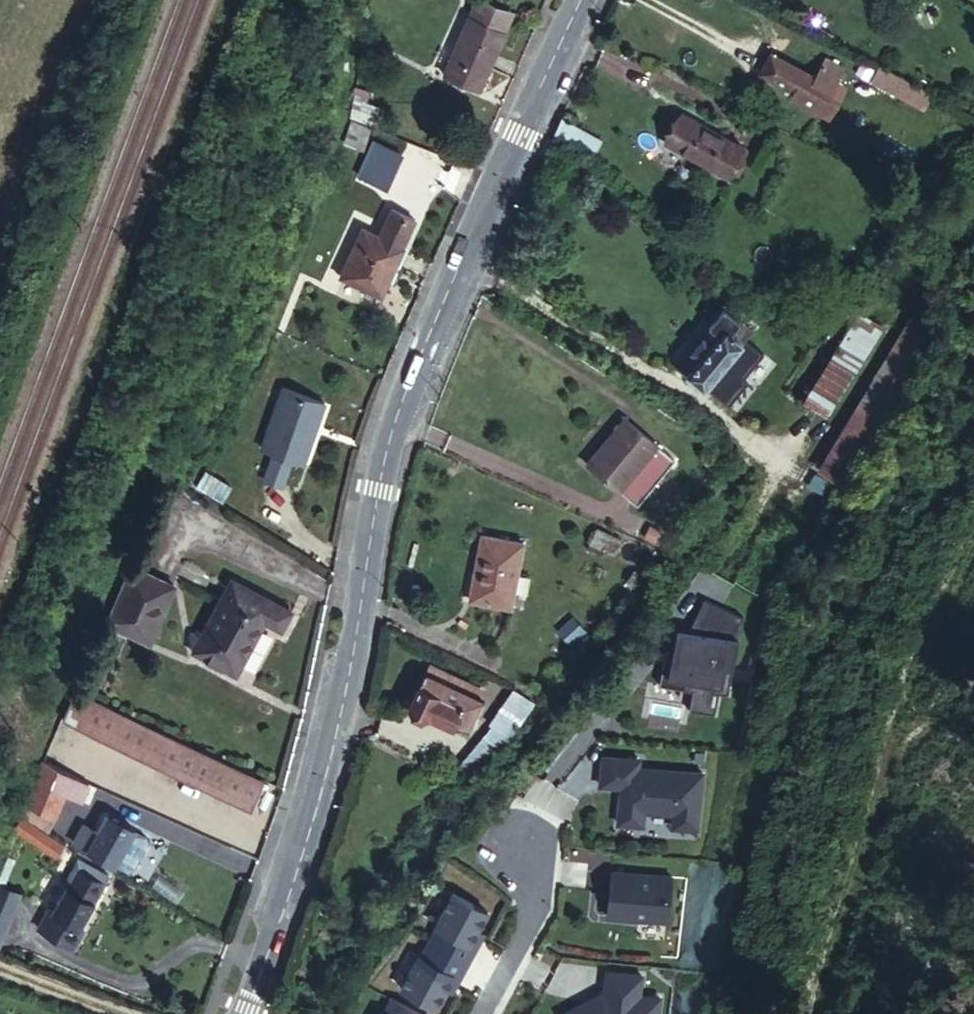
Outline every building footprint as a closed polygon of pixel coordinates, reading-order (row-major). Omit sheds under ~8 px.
[(511,11),(482,0),(475,0),(468,17),(503,32),(511,11)] [(478,90),(503,32),(468,17),(442,74),(478,90)] [(789,97),(818,113),(842,69),(824,59),(813,78),(769,54),(758,73),(792,91),(789,97)] [(871,80),(923,108),(929,96),(877,69),(871,80)] [(383,111),(366,105),(369,93),(355,90),(350,117),(377,127),(383,111)] [(727,177),(743,149),(681,113),(665,141),(727,177)] [(602,140),(560,118),(553,133),(594,155),(602,140)] [(344,144),(360,151),(368,129),(351,123),(344,144)] [(361,228),(339,277),(380,296),(403,247),(401,246),(414,219),(391,209),(378,236),(361,228)] [(718,333),(685,373),(703,388),(751,330),(722,307),(707,325),(710,327),(718,333)] [(826,416),(881,327),(859,314),(804,402),(826,416)] [(847,490),(938,335),(911,319),(818,472),(847,490)] [(685,373),(718,333),(710,327),(678,366),(685,373)] [(324,403),(282,388),(261,449),(276,454),(291,460),(303,464),(310,442),(306,441),(312,422),(316,424),(324,403)] [(612,438),(589,466),(636,504),(673,459),(623,417),(608,435),(612,438)] [(291,460),(276,454),(267,480),(281,486),(291,460)] [(839,538),(824,528),(847,490),(818,472),(810,467),(798,487),(791,483),(780,502),(782,503),(775,515),(809,536),(831,550),(839,538)] [(231,487),(208,473),(200,487),(223,501),(231,487)] [(619,540),(596,528),(588,543),(603,550),(612,555),(619,540)] [(521,543),(480,535),(473,571),(476,572),(471,600),(508,607),(511,592),(515,574),(521,543)] [(586,549),(600,556),(603,550),(588,543),(586,549)] [(149,643),(174,586),(129,567),(113,606),(135,615),(127,633),(149,643)] [(634,587),(641,578),(634,571),(625,581),(634,587)] [(515,574),(511,592),(525,594),(528,577),(515,574)] [(280,630),(291,611),(231,578),(200,636),(193,632),(192,636),(190,644),(194,647),(192,651),(235,674),(264,621),(280,630)] [(127,633),(135,615),(113,606),(105,624),(127,633)] [(733,607),(689,607),(678,633),(667,632),(664,655),(657,654),(654,683),(681,686),(682,681),(693,682),(690,704),(686,704),(686,706),(711,709),(714,685),(724,686),(730,630),(724,629),(733,607)] [(730,630),(733,607),(724,629),(730,630)] [(485,690),(428,664),(423,673),(481,699),(485,690)] [(481,699),(423,673),(409,706),(452,726),(453,723),(467,730),(481,699)] [(509,737),(532,702),(512,689),(489,723),(493,726),(509,737)] [(250,809),(262,781),(75,693),(62,721),(250,809)] [(474,780),(509,737),(493,726),(459,766),(474,780)] [(638,760),(604,756),(601,785),(625,787),(624,795),(621,794),(618,824),(643,826),(645,812),(674,814),(673,828),(696,831),(701,775),(637,769),(638,760)] [(71,776),(43,763),(25,805),(55,818),(71,776)] [(48,833),(55,818),(25,805),(21,817),(48,833)] [(146,836),(106,814),(93,837),(88,834),(85,840),(90,843),(86,850),(125,871),(131,870),(147,843),(146,836)] [(30,827),(24,838),(43,849),(49,838),(30,827)] [(79,926),(108,875),(82,859),(52,910),(48,908),(37,927),(72,947),(83,928),(79,926)] [(671,878),(612,872),(607,916),(666,923),(671,878)] [(0,890),(0,933),(2,934),(3,934),(19,898),(0,890)] [(436,926),(428,941),(461,959),(469,944),(475,948),(483,933),(477,930),(487,911),(451,892),(434,925),(436,926)] [(461,959),(428,941),(420,956),(418,955),(399,988),(435,1007),(445,988),(451,992),(459,977),(453,974),(461,959)] [(584,1002),(562,1013),(658,1013),(660,1000),(639,998),(642,977),(606,973),(604,993),(601,993),(600,999),(593,1003),(584,1002)] [(391,997),(383,1012),(380,1011),(379,1013),(421,1013),(391,997)]
